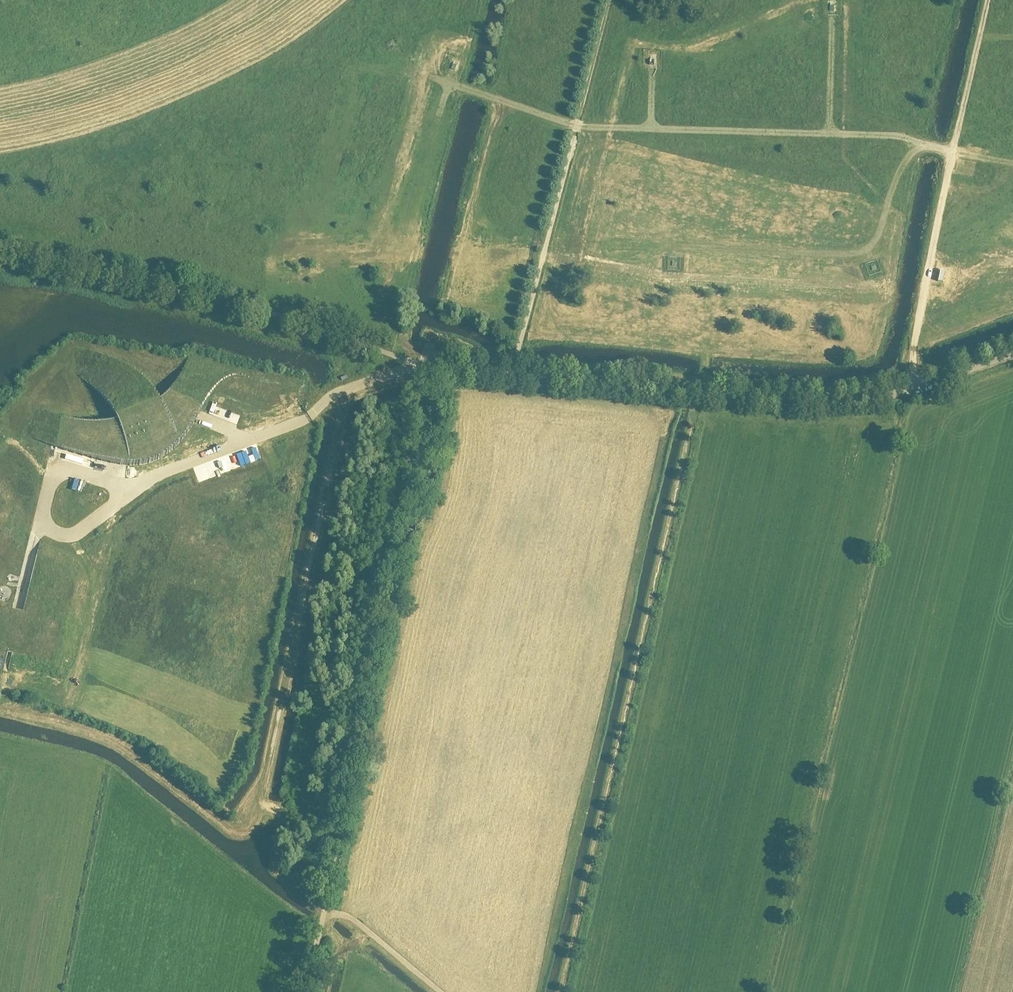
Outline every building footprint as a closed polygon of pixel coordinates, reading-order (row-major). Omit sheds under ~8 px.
[(165,394),(159,400),(154,392),(149,385),(143,379),(100,394),(103,397),(105,399),(117,420),(106,422),(95,422),(84,421),(73,420),(62,417),(55,446),(69,451),(88,456),(107,461),(127,464),(137,464),(146,463),(155,460),(164,455),(171,450),(179,443),(185,435),(191,426),(193,422),(196,417),(199,410),(202,404),(170,389),(165,394)] [(15,500),(13,506),(33,509),(34,503),(15,500)] [(181,526),(189,527),(190,519),(182,518),(181,526)] [(11,608),(0,606),(0,625),(0,623),(7,624),(11,608)] [(28,656),(31,642),(19,640),(17,654),(28,656)] [(116,711),(121,713),(125,704),(120,702),(116,711)]
